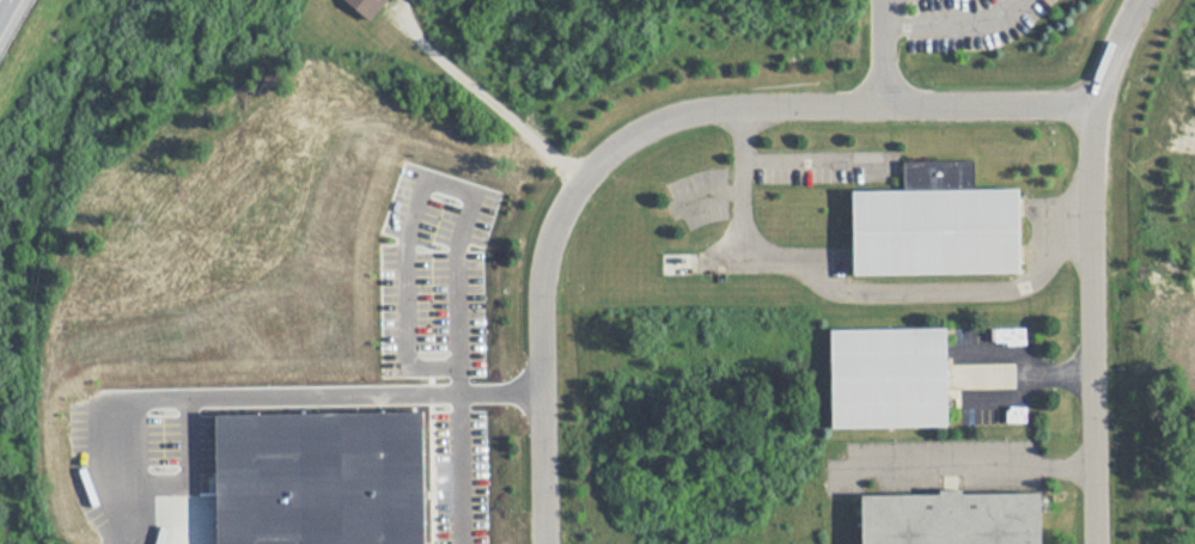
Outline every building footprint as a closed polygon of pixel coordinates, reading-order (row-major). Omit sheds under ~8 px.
[(367,18),(347,0),(382,0),(367,18)] [(856,190),(1023,189),(1023,273),(858,274),(856,190)] [(833,329),(949,328),(950,427),(834,428),(833,329)] [(1045,493),(1046,543),(866,543),(866,495),(944,494),(944,490),(967,490),(967,494),(1045,493)]
